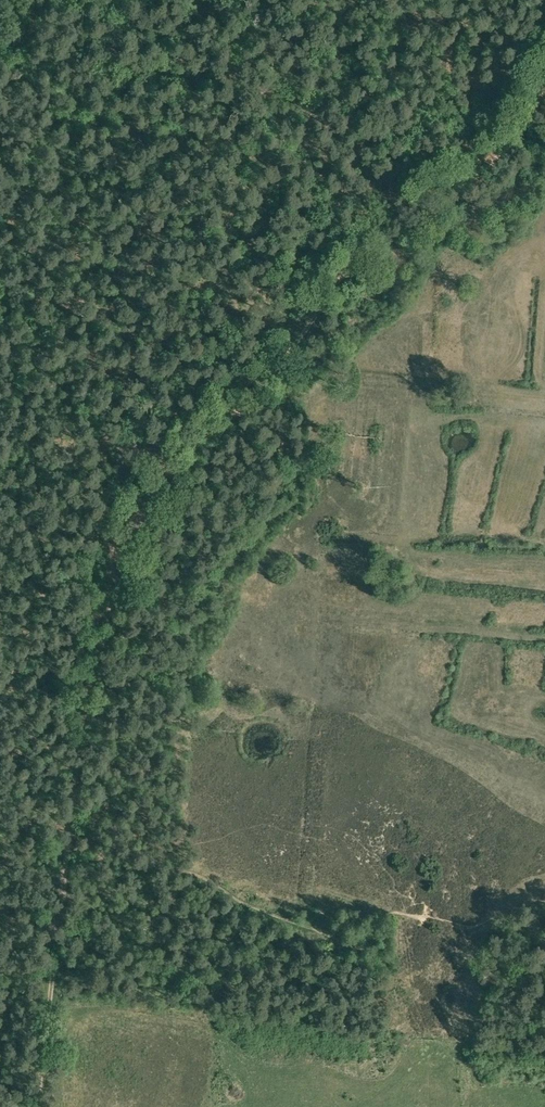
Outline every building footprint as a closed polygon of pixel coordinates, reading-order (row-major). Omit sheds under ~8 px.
[(464,182),(451,188),(454,195),(467,189),(464,182)]
